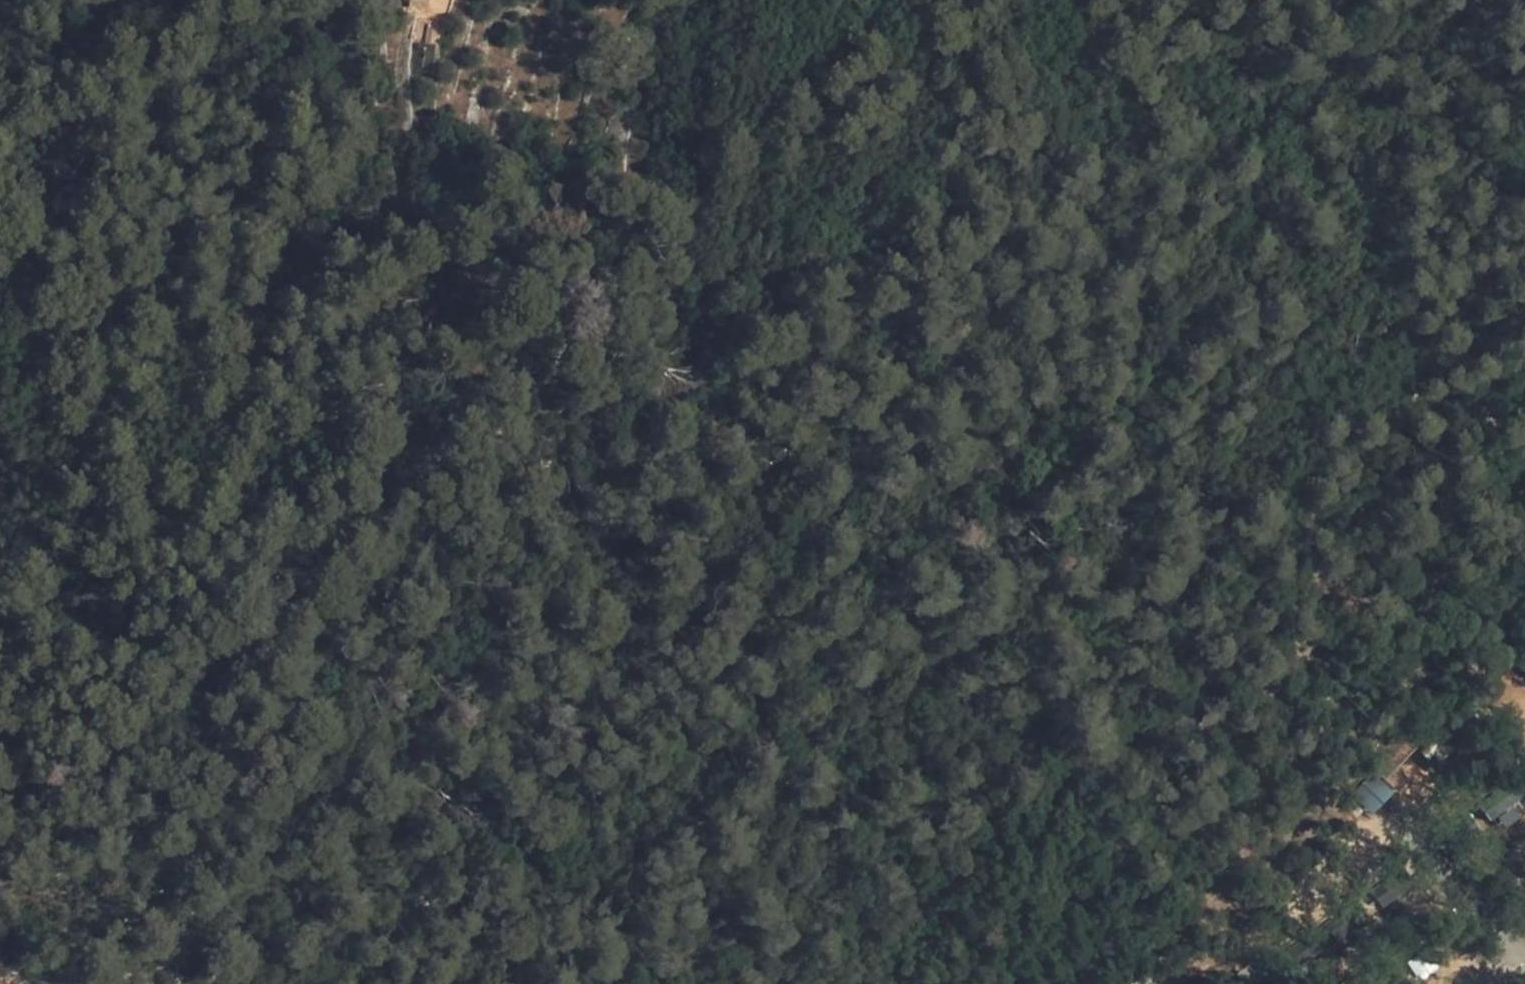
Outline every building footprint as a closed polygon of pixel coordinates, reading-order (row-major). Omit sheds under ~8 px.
[(410,8),(427,9),(428,0),(410,0),(410,8)] [(1373,814),(1394,792),(1374,773),(1353,795),(1373,814)] [(1500,828),(1524,811),(1524,810),(1505,783),(1480,801),(1500,828)]
